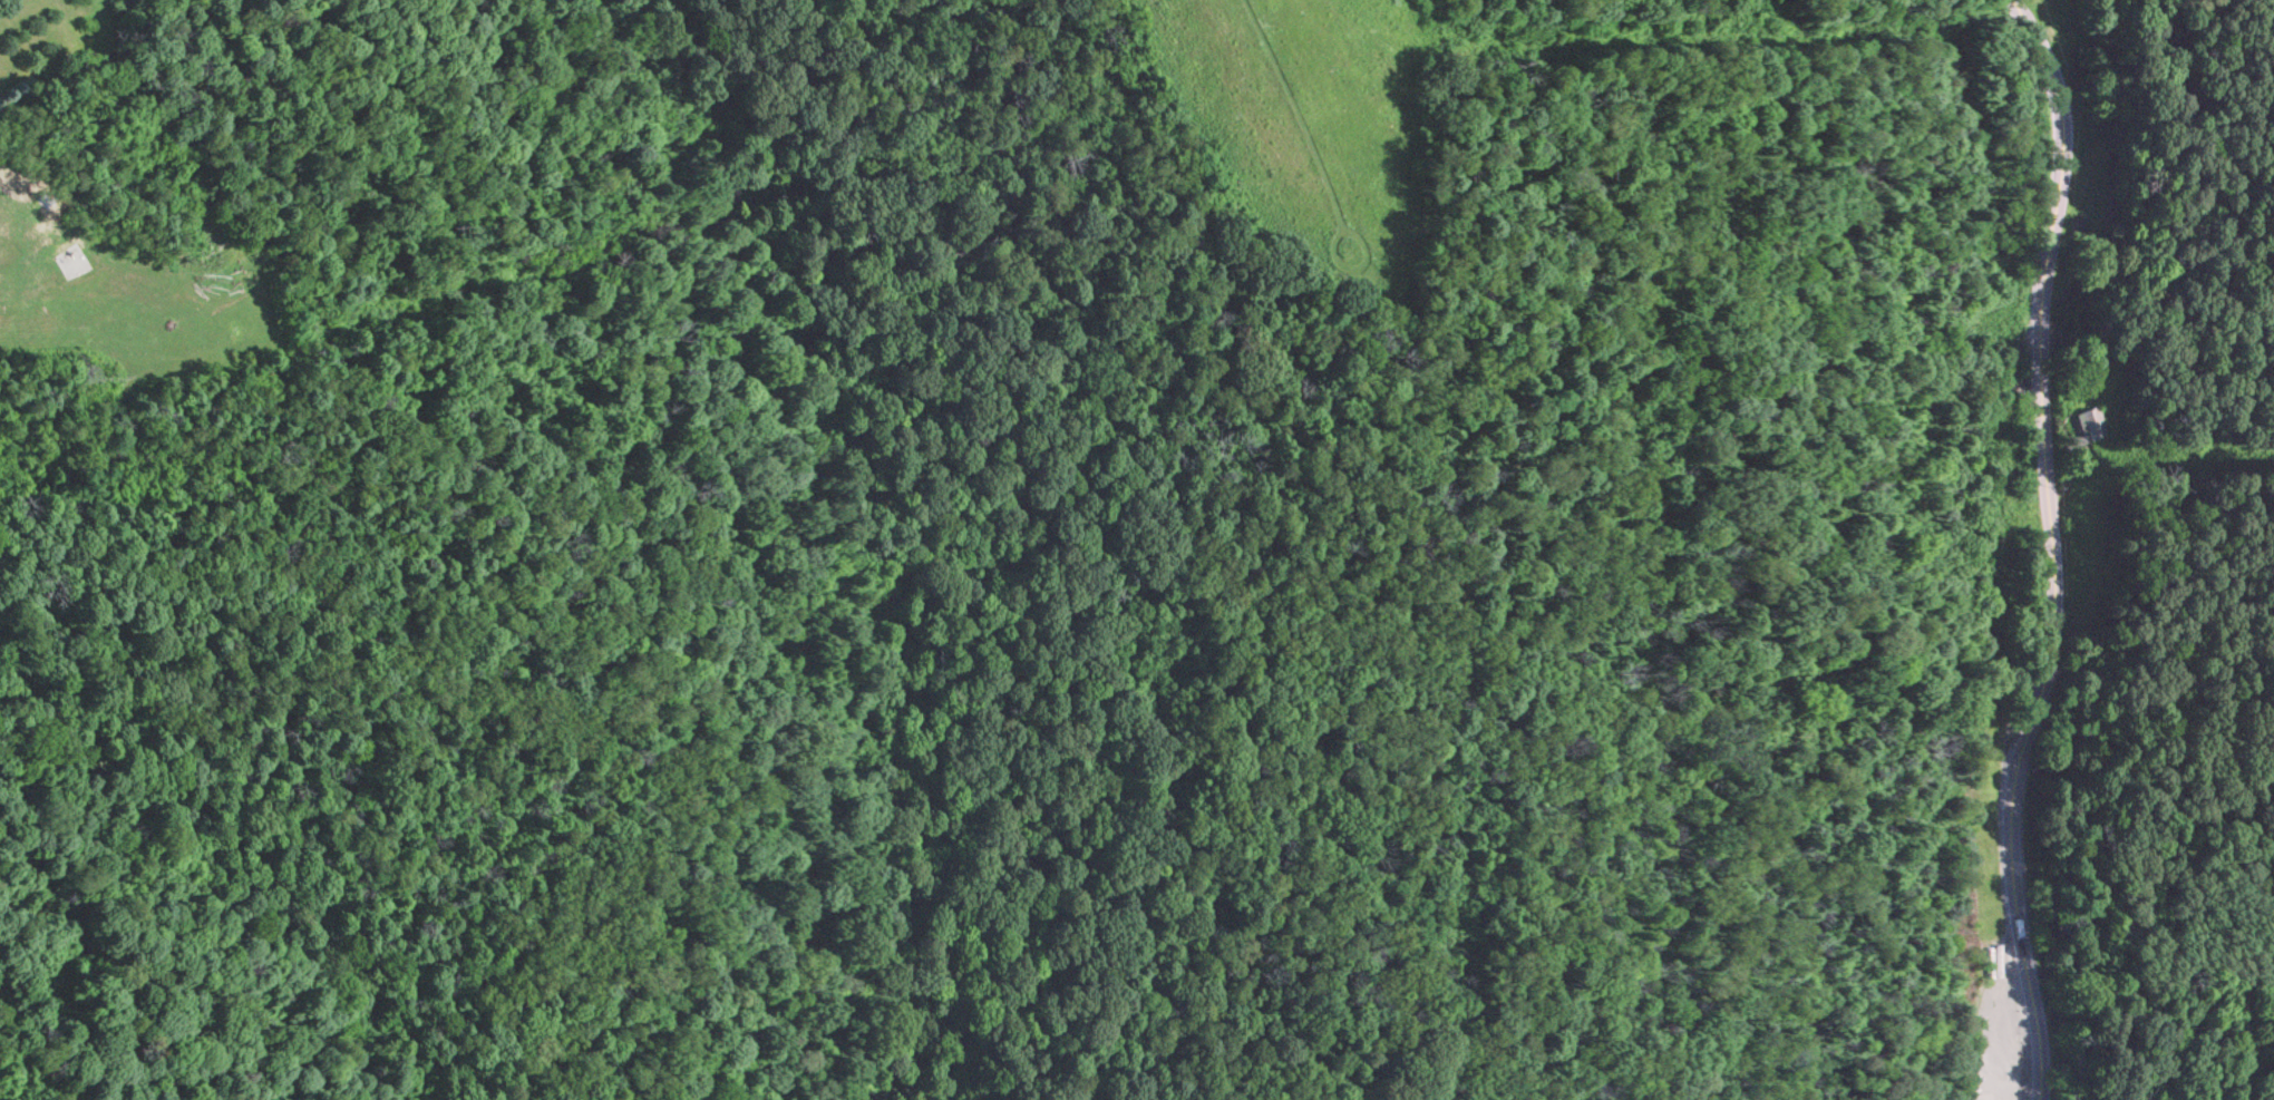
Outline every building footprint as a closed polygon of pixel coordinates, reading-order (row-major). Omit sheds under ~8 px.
[(2083,441),(2110,432),(2100,404),(2073,413),(2083,441)]
